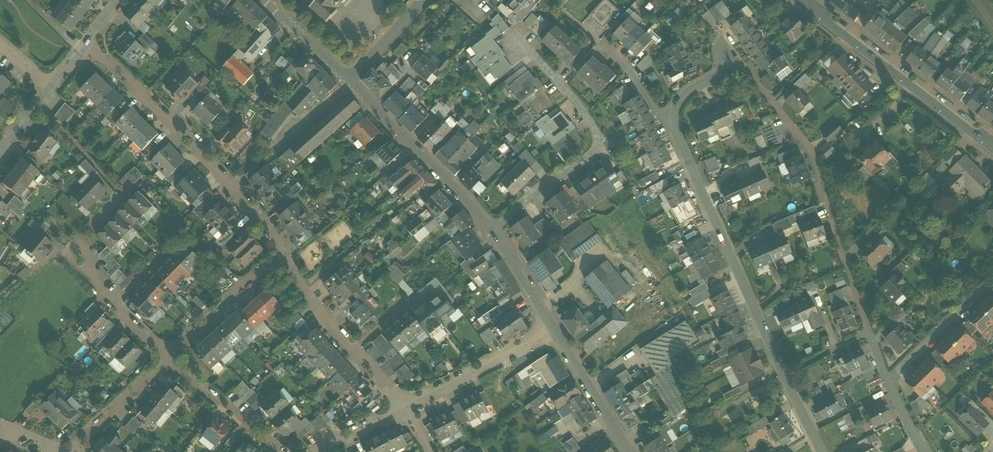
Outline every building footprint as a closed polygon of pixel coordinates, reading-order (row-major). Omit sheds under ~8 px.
[(72,0),(64,10),(78,21),(87,11),(72,0)] [(93,0),(72,0),(87,11),(95,1),(93,0)] [(136,2),(150,14),(157,6),(156,4),(159,0),(138,0),(136,2)] [(218,1),(216,3),(223,10),(232,0),(217,0),(218,1)] [(249,0),(240,0),(232,8),(256,31),(268,18),(249,0)] [(310,8),(326,23),(337,12),(335,10),(345,0),(317,0),(310,8)] [(502,4),(497,0),(484,0),(498,15),(501,12),(498,9),(502,4)] [(507,7),(513,12),(521,19),(524,15),(526,17),(530,13),(528,11),(534,4),(530,0),(514,0),(507,7)] [(597,8),(611,20),(614,16),(610,12),(614,7),(607,0),(604,0),(597,8)] [(831,4),(842,13),(852,0),(833,0),(831,4)] [(854,0),(852,0),(843,12),(854,21),(870,0),(857,0),(856,2),(854,0)] [(902,0),(888,16),(885,20),(892,26),(901,13),(907,9),(908,8),(902,0)] [(136,2),(124,16),(136,27),(141,21),(142,23),(150,14),(136,2)] [(722,2),(708,11),(718,24),(731,15),(722,2)] [(506,8),(502,4),(498,9),(501,12),(506,18),(513,12),(507,7),(506,8)] [(611,20),(597,8),(589,17),(603,29),(611,20)] [(634,13),(629,9),(624,14),(629,18),(633,13),(634,13)] [(892,26),(880,42),(896,53),(907,38),(900,32),(903,28),(904,29),(910,21),(911,22),(915,17),(915,13),(911,10),(910,11),(907,9),(901,13),(892,26)] [(78,21),(64,10),(56,21),(70,32),(78,21)] [(718,24),(708,11),(701,16),(710,29),(718,24)] [(752,25),(742,11),(735,16),(739,21),(731,27),(742,42),(755,32),(751,26),(752,25)] [(438,24),(445,15),(441,12),(434,21),(438,24)] [(629,18),(628,19),(637,27),(642,21),(634,13),(633,13),(629,18)] [(624,14),(616,22),(621,27),(628,19),(629,18),(624,14)] [(885,20),(877,14),(864,29),(880,42),(892,26),(885,20)] [(538,19),(532,15),(524,24),(529,29),(538,20),(538,19)] [(509,28),(499,16),(492,21),(497,28),(502,34),(509,28)] [(806,30),(792,16),(779,28),(793,42),(806,30)] [(256,31),(233,56),(239,62),(245,54),(252,60),(280,29),(268,18),(256,31)] [(769,23),(768,25),(772,30),(780,23),(775,18),(769,23)] [(628,19),(621,27),(613,35),(622,43),(637,27),(628,19)] [(546,27),(538,20),(529,29),(538,37),(538,36),(546,27)] [(924,20),(908,34),(913,40),(929,25),(924,20)] [(546,27),(538,36),(543,41),(552,31),(547,27),(546,28),(546,27)] [(567,41),(560,35),(562,33),(555,27),(552,31),(543,41),(556,54),(567,41)] [(637,27),(622,43),(630,51),(645,34),(637,27)] [(497,28),(485,36),(487,37),(491,42),(502,34),(497,28)] [(923,31),(915,38),(922,43),(928,35),(923,31)] [(755,32),(742,42),(752,57),(766,47),(755,32)] [(136,43),(125,34),(117,43),(119,44),(115,49),(129,61),(134,56),(137,58),(136,58),(137,59),(144,51),(136,43)] [(155,44),(144,34),(139,39),(151,48),(155,44)] [(645,34),(630,51),(637,57),(644,50),(652,41),(645,34)] [(491,42),(487,37),(473,48),(479,55),(472,61),(479,69),(502,51),(498,47),(496,48),(491,42)] [(932,38),(922,52),(928,56),(939,43),(932,38)] [(151,48),(139,39),(136,43),(144,51),(146,53),(151,48)] [(939,43),(928,56),(934,61),(939,56),(938,55),(947,43),(941,39),(939,43)] [(573,47),(567,41),(556,54),(568,65),(578,55),(581,51),(575,46),(573,47)] [(652,41),(644,50),(649,55),(657,46),(652,41)] [(962,42),(953,55),(958,59),(967,46),(962,42)] [(679,43),(664,51),(668,60),(669,59),(673,65),(687,57),(679,43)] [(401,44),(392,53),(398,59),(407,49),(401,44)] [(776,61),(766,47),(752,57),(762,71),(766,69),(772,76),(774,77),(787,67),(780,57),(776,61)] [(917,47),(906,61),(918,70),(928,56),(922,52),(917,47)] [(502,51),(479,69),(486,78),(492,73),(498,80),(512,69),(504,58),(506,56),(502,51)] [(829,52),(818,62),(826,71),(828,69),(837,60),(829,52)] [(294,68),(296,70),(305,79),(301,83),(306,88),(307,87),(315,78),(311,74),(318,67),(307,55),(294,68)] [(578,55),(568,65),(573,70),(582,60),(578,55)] [(573,70),(578,74),(592,59),(587,55),(582,60),(573,70)] [(649,55),(637,66),(643,72),(653,62),(649,55)] [(872,88),(859,74),(861,72),(857,68),(855,69),(842,55),(837,60),(828,69),(857,101),(858,101),(867,93),(872,88)] [(239,62),(233,56),(223,67),(243,86),(253,75),(239,62)] [(928,56),(918,70),(930,79),(940,65),(934,61),(928,56)] [(437,68),(423,57),(412,70),(426,82),(433,74),(438,69),(437,68)] [(687,57),(673,65),(676,71),(676,72),(675,73),(680,81),(695,73),(687,57)] [(285,72),(291,65),(285,59),(279,66),(285,72)] [(445,59),(437,68),(438,69),(433,74),(438,79),(441,76),(450,64),(445,59)] [(578,74),(585,81),(587,80),(601,93),(616,76),(608,69),(606,72),(592,59),(578,74)] [(963,59),(954,71),(955,71),(953,74),(958,78),(962,73),(967,67),(969,64),(963,59)] [(380,61),(372,70),(380,78),(381,76),(387,70),(390,67),(385,63),(384,65),(380,61)] [(404,68),(396,61),(392,66),(400,73),(404,68)] [(475,68),(471,61),(462,66),(466,74),(475,68)] [(983,62),(975,73),(981,78),(990,67),(983,62)] [(291,65),(285,72),(290,77),(296,70),(294,68),(291,65)] [(392,66),(391,65),(390,67),(387,70),(391,74),(399,81),(403,76),(400,73),(392,66)] [(318,67),(311,74),(315,78),(322,71),(318,67)] [(790,72),(787,67),(777,75),(781,79),(790,72)] [(972,71),(967,67),(962,73),(968,77),(972,71)] [(953,74),(946,69),(935,83),(947,93),(947,92),(947,93),(958,78),(953,74)] [(372,70),(361,81),(371,91),(382,80),(380,78),(372,70)] [(387,70),(381,76),(386,81),(391,74),(387,70)] [(315,78),(307,87),(318,97),(322,101),(337,85),(322,71),(315,78)] [(676,71),(666,77),(670,86),(680,81),(675,73),(676,72),(676,71)] [(197,85),(182,72),(181,73),(179,72),(166,87),(172,93),(171,93),(173,95),(173,96),(177,100),(178,100),(180,102),(181,101),(182,102),(190,94),(197,85)] [(518,80),(515,83),(520,90),(516,93),(513,95),(520,104),(543,86),(539,81),(537,83),(529,72),(518,80)] [(968,77),(962,73),(958,78),(970,87),(973,84),(971,79),(968,77)] [(96,74),(80,90),(89,99),(105,83),(96,74)] [(433,74),(426,82),(432,86),(438,79),(433,74)] [(515,75),(504,83),(509,90),(512,87),(511,86),(515,83),(518,80),(515,75)] [(777,86),(768,75),(761,80),(770,91),(777,86)] [(805,75),(795,84),(800,89),(810,80),(805,75)] [(382,80),(371,91),(380,100),(393,87),(386,81),(381,76),(380,78),(382,80)] [(432,86),(431,87),(435,90),(445,79),(441,76),(432,86)] [(9,84),(0,77),(0,95),(9,84)] [(970,87),(958,78),(947,93),(959,102),(970,87)] [(410,79),(401,89),(411,98),(420,87),(410,79)] [(200,82),(197,85),(190,94),(195,98),(205,87),(200,82)] [(105,83),(89,99),(98,108),(114,91),(105,83)] [(297,98),(306,88),(301,83),(291,93),(297,98)] [(520,90),(515,83),(511,86),(512,87),(516,93),(520,90)] [(626,85),(615,92),(621,102),(632,96),(626,85)] [(543,86),(520,104),(527,113),(534,108),(539,115),(553,104),(545,93),(547,91),(543,86)] [(211,93),(205,87),(195,98),(201,104),(207,97),(211,93)] [(306,88),(297,98),(291,93),(287,99),(292,104),(288,107),(294,113),(299,117),(318,97),(307,87),(306,88)] [(411,98),(410,99),(416,104),(426,93),(420,87),(411,98)] [(980,87),(965,106),(976,115),(977,115),(987,101),(982,97),(986,92),(980,87)] [(810,103),(797,89),(785,101),(798,114),(798,113),(798,112),(803,108),(803,109),(810,103)] [(114,91),(98,108),(106,116),(107,116),(115,108),(123,100),(114,91)] [(867,93),(858,101),(857,101),(856,102),(864,111),(875,101),(867,93)] [(405,104),(395,95),(385,106),(400,122),(411,110),(405,104)] [(987,101),(977,115),(988,124),(992,118),(992,95),(987,101)] [(324,118),(289,149),(301,162),(335,131),(361,108),(348,96),(339,104),(341,105),(325,120),(324,118)] [(207,97),(201,104),(193,112),(208,125),(222,110),(207,97)] [(639,97),(624,106),(628,112),(619,117),(624,126),(633,121),(648,113),(639,97)] [(14,107),(2,98),(0,101),(0,125),(14,107)] [(287,99),(266,126),(277,135),(294,113),(288,107),(292,104),(287,99)] [(416,104),(410,99),(405,104),(411,110),(412,109),(416,104)] [(740,99),(724,106),(725,109),(731,121),(747,114),(740,99)] [(321,115),(324,118),(325,120),(341,105),(339,104),(337,101),(321,115)] [(76,112),(65,103),(61,108),(72,117),(76,112)] [(814,107),(810,103),(803,109),(803,108),(798,112),(798,113),(798,114),(802,119),(814,107)] [(439,104),(432,112),(436,116),(444,108),(439,104)] [(452,110),(447,105),(444,108),(449,113),(452,110)] [(412,109),(411,110),(400,122),(412,134),(430,116),(421,107),(416,113),(412,109)] [(72,117),(61,108),(57,113),(67,121),(72,117)] [(115,108),(107,116),(106,116),(105,118),(109,123),(119,112),(115,108)] [(123,117),(115,125),(116,125),(124,134),(140,117),(131,108),(123,117)] [(444,108),(436,116),(441,121),(449,113),(444,108)] [(725,109),(708,116),(710,119),(717,135),(720,142),(731,137),(726,127),(732,124),(731,121),(725,109)] [(119,112),(109,123),(114,127),(116,125),(115,125),(123,117),(119,112)] [(67,121),(57,113),(53,118),(63,126),(67,121)] [(551,121),(546,124),(552,132),(547,136),(545,137),(552,146),(575,128),(571,123),(570,124),(561,113),(551,121)] [(648,113),(633,121),(641,136),(641,137),(654,130),(656,128),(648,113)] [(547,116),(543,120),(543,119),(536,125),(540,130),(542,129),(547,136),(552,132),(546,124),(551,121),(547,116)] [(140,117),(124,134),(133,142),(149,126),(140,117)] [(760,121),(762,126),(771,123),(769,117),(760,121)] [(457,125),(450,118),(444,124),(451,131),(457,125)] [(366,119),(351,131),(365,146),(379,134),(366,119)] [(710,119),(694,126),(701,142),(717,135),(710,119)] [(246,129),(238,122),(230,131),(221,141),(225,145),(229,148),(230,147),(235,152),(241,146),(241,143),(244,143),(246,140),(246,137),(242,134),(246,129)] [(481,129),(473,122),(470,126),(478,133),(481,129)] [(438,128),(434,124),(418,139),(430,152),(444,140),(443,140),(451,131),(444,124),(443,123),(438,128)] [(762,135),(774,130),(771,123),(762,126),(759,128),(759,129),(762,135)] [(837,125),(823,137),(828,142),(841,130),(837,125)] [(149,126),(133,142),(142,150),(142,151),(150,143),(158,135),(149,126)] [(277,135),(266,126),(261,132),(273,141),(277,135)] [(478,133),(470,126),(462,134),(469,141),(470,142),(474,137),(478,133)] [(225,127),(215,139),(224,147),(225,145),(221,141),(230,131),(225,127)] [(579,133),(575,128),(552,146),(559,155),(566,149),(572,156),(586,145),(577,134),(579,133)] [(756,137),(762,135),(759,129),(753,131),(756,137)] [(654,130),(641,137),(641,136),(633,141),(638,148),(643,145),(648,153),(663,145),(654,130)] [(774,130),(762,135),(766,146),(767,148),(780,143),(774,130)] [(46,135),(43,132),(41,132),(39,135),(39,136),(36,140),(35,139),(32,143),(33,144),(28,150),(41,160),(55,143),(46,136),(46,135)] [(459,132),(444,149),(443,148),(434,156),(444,166),(450,159),(459,149),(460,149),(461,150),(469,141),(462,134),(459,132)] [(766,146),(762,135),(756,137),(754,138),(759,149),(766,146)] [(626,136),(615,143),(618,149),(630,143),(626,136)] [(482,143),(474,137),(470,142),(477,148),(482,143)] [(391,141),(376,153),(382,159),(388,166),(402,153),(391,141)] [(470,142),(469,141),(461,150),(469,157),(477,148),(470,142)] [(875,142),(863,153),(865,154),(858,160),(873,176),(882,167),(887,173),(894,159),(885,149),(883,151),(875,142)] [(150,143),(142,151),(142,150),(140,152),(145,158),(156,148),(150,143)] [(518,153),(523,148),(518,143),(513,148),(518,153)] [(160,153),(151,161),(152,162),(159,170),(177,153),(168,145),(160,153)] [(663,145),(648,153),(657,169),(671,161),(663,145)] [(829,146),(821,153),(826,158),(834,151),(829,146)] [(156,148),(145,158),(150,163),(152,162),(151,161),(160,153),(156,148)] [(953,148),(943,158),(951,167),(961,156),(953,148)] [(301,162),(289,149),(278,159),(290,172),(301,162)] [(461,150),(460,149),(459,149),(450,159),(461,170),(471,159),(469,157),(461,150)] [(566,149),(559,155),(564,162),(572,156),(566,149)] [(785,162),(797,158),(794,149),(777,156),(781,165),(785,164),(785,162)] [(536,162),(526,150),(520,156),(531,166),(536,162)] [(177,153),(159,170),(167,178),(176,170),(185,162),(177,153)] [(487,153),(460,181),(470,192),(472,189),(479,182),(483,178),(486,181),(498,169),(491,162),(493,160),(487,153)] [(38,165),(25,155),(21,159),(34,169),(38,165)] [(797,158),(785,162),(785,164),(793,184),(809,178),(801,156),(797,158)] [(715,157),(703,162),(708,174),(720,170),(715,157)] [(757,157),(747,162),(750,169),(760,164),(757,157)] [(976,169),(975,170),(963,158),(949,171),(953,175),(942,186),(943,187),(944,186),(948,190),(947,191),(952,196),(956,192),(956,191),(958,189),(959,189),(960,188),(959,187),(963,182),(972,191),(968,194),(976,202),(992,185),(976,169)] [(20,159),(1,184),(18,197),(38,173),(20,159)] [(98,173),(86,159),(80,166),(92,178),(93,178),(98,173)] [(388,166),(382,159),(378,162),(384,169),(388,166)] [(414,160),(403,169),(414,180),(425,171),(414,160)] [(523,162),(503,181),(509,187),(507,189),(513,196),(535,174),(523,162)] [(607,163),(596,171),(595,170),(590,174),(606,198),(615,191),(611,184),(617,179),(618,179),(615,175),(607,163)] [(259,172),(249,181),(256,189),(256,190),(257,190),(259,193),(259,194),(260,194),(262,196),(264,194),(278,182),(265,166),(259,172)] [(135,167),(125,176),(129,180),(139,172),(135,167)] [(255,167),(245,176),(249,181),(259,172),(255,167)] [(379,172),(375,167),(368,172),(373,178),(379,172)] [(403,169),(389,180),(398,190),(408,183),(409,184),(414,180),(403,169)] [(176,170),(167,178),(166,179),(171,184),(180,175),(176,170)] [(184,179),(176,187),(183,195),(187,191),(191,195),(189,197),(194,202),(197,199),(208,189),(209,187),(193,171),(184,179)] [(437,184),(425,171),(414,180),(422,187),(427,193),(434,187),(437,184)] [(621,171),(615,175),(618,179),(617,179),(622,186),(627,183),(621,171)] [(139,172),(129,180),(133,185),(143,176),(139,172)] [(656,172),(643,179),(647,186),(659,179),(656,172)] [(762,172),(738,183),(745,198),(769,188),(762,172)] [(590,174),(584,177),(585,179),(574,187),(582,199),(585,202),(586,202),(592,197),(597,204),(606,198),(590,174)] [(927,174),(917,183),(925,191),(935,183),(927,174)] [(180,175),(171,184),(175,189),(176,187),(184,179),(180,175)] [(92,178),(84,187),(83,187),(73,196),(87,210),(106,191),(93,178),(92,178)] [(666,179),(646,190),(650,196),(670,185),(666,179)] [(278,182),(264,194),(270,201),(277,201),(283,197),(290,190),(281,180),(278,182)] [(414,180),(409,184),(399,192),(407,201),(422,187),(414,180)] [(479,182),(472,189),(479,196),(486,189),(479,182)] [(738,183),(722,190),(728,206),(745,198),(738,183)] [(290,190),(283,197),(288,202),(301,190),(296,184),(290,190)] [(573,196),(565,185),(559,189),(562,193),(562,192),(568,200),(573,196)] [(679,185),(664,193),(672,209),(688,200),(679,185)] [(424,204),(438,191),(434,187),(427,193),(419,199),(424,204)] [(385,200),(395,194),(391,188),(382,194),(385,200)] [(208,189),(197,199),(201,203),(203,201),(212,193),(208,189)] [(438,191),(424,204),(427,207),(426,209),(435,219),(437,217),(438,218),(444,213),(452,205),(438,191)] [(153,206),(138,192),(128,203),(142,217),(153,206)] [(568,200),(562,192),(562,193),(547,204),(561,223),(577,212),(568,200)] [(24,205),(14,196),(9,202),(19,210),(24,205)] [(918,197),(905,209),(910,215),(923,204),(918,197)] [(585,202),(582,199),(577,202),(585,213),(591,209),(586,202),(585,202)] [(688,200),(672,209),(681,224),(696,216),(688,200)] [(201,203),(193,211),(202,221),(205,218),(205,217),(212,211),(203,201),(201,203)] [(19,210),(9,202),(5,206),(19,218),(23,213),(19,210)] [(212,211),(205,217),(205,218),(214,227),(230,212),(221,202),(212,211)] [(142,217),(128,203),(117,214),(118,214),(131,228),(132,227),(142,217)] [(297,203),(280,217),(295,237),(296,237),(306,229),(310,226),(305,220),(309,217),(297,203)] [(726,204),(719,207),(724,217),(730,214),(726,204)] [(815,206),(802,212),(804,220),(815,216),(814,214),(817,213),(815,206)] [(983,217),(987,221),(990,221),(992,224),(992,208),(983,217)] [(463,211),(451,221),(459,231),(461,233),(467,228),(474,224),(463,211)] [(214,227),(209,232),(217,241),(222,236),(223,236),(230,229),(239,221),(230,212),(214,227)] [(804,220),(802,212),(788,217),(792,227),(795,227),(800,225),(799,221),(804,220)] [(444,213),(438,218),(437,217),(435,219),(434,219),(439,226),(441,225),(448,218),(444,213)] [(131,228),(118,214),(107,225),(122,239),(132,228),(132,227),(131,228)] [(413,226),(417,232),(424,227),(430,223),(425,216),(413,226)] [(804,220),(799,221),(800,225),(816,220),(815,216),(804,220)] [(792,227),(788,217),(772,224),(776,234),(782,232),(792,227)] [(451,221),(449,218),(448,218),(441,225),(451,237),(459,231),(451,221)] [(526,218),(510,229),(524,249),(540,238),(526,218)] [(430,223),(424,227),(430,234),(439,226),(434,219),(430,223)] [(544,219),(534,226),(542,237),(551,230),(552,230),(548,224),(544,219)] [(800,225),(805,242),(817,238),(819,244),(826,242),(824,236),(825,236),(819,219),(816,220),(800,225)] [(45,232),(31,220),(27,225),(34,231),(41,236),(45,232)] [(560,231),(553,221),(548,224),(552,230),(551,230),(555,235),(560,231)] [(588,222),(558,243),(564,253),(569,249),(577,259),(602,241),(588,222)] [(876,223),(865,234),(872,241),(876,237),(876,238),(883,231),(876,223)] [(413,226),(412,224),(406,228),(413,236),(417,232),(413,226)] [(691,224),(679,231),(682,237),(695,230),(691,224)] [(122,239),(107,225),(97,236),(108,247),(111,250),(122,239)] [(782,232),(784,237),(798,232),(795,227),(792,227),(782,232)] [(461,233),(451,241),(466,261),(471,257),(482,249),(467,228),(461,233)] [(230,229),(223,236),(222,236),(217,241),(216,242),(221,247),(232,237),(235,235),(230,229)] [(306,229),(296,237),(295,237),(292,239),(300,249),(314,238),(306,229)] [(34,231),(21,247),(27,252),(26,252),(33,257),(39,262),(47,252),(48,253),(53,246),(41,236),(34,231)] [(778,240),(784,237),(782,232),(776,234),(778,240)] [(236,241),(228,249),(229,249),(230,251),(230,252),(236,258),(255,241),(248,234),(248,235),(246,233),(236,241)] [(232,237),(221,247),(226,252),(229,249),(228,249),(236,241),(232,237)] [(778,240),(766,246),(773,261),(791,253),(784,237),(778,240)] [(876,238),(876,237),(872,241),(860,253),(865,258),(864,259),(872,266),(877,261),(880,261),(883,258),(883,256),(888,250),(876,238)] [(680,238),(671,243),(673,248),(682,243),(680,238)] [(706,245),(702,238),(685,248),(690,257),(694,264),(712,254),(707,245),(706,245)] [(817,238),(805,242),(808,248),(819,244),(817,238)] [(255,241),(236,258),(242,265),(243,265),(245,267),(262,250),(260,248),(261,248),(255,241)] [(766,246),(749,253),(756,269),(773,261),(766,246)] [(108,247),(99,255),(103,259),(112,250),(111,250),(108,247)] [(191,255),(183,247),(172,257),(188,273),(189,274),(201,262),(192,253),(191,255)] [(383,260),(391,267),(396,262),(403,255),(396,249),(383,260)] [(577,259),(569,249),(564,253),(572,262),(577,259)] [(112,250),(103,259),(103,260),(107,264),(113,258),(116,255),(112,250)] [(501,260),(498,262),(490,250),(482,257),(486,262),(490,268),(489,268),(498,282),(510,274),(501,260)] [(560,268),(548,251),(528,265),(541,282),(548,277),(560,268)] [(365,256),(371,262),(375,258),(369,252),(365,256)] [(712,254),(694,264),(703,280),(720,271),(716,263),(717,263),(712,254)] [(188,273),(172,257),(167,262),(169,264),(166,267),(181,282),(185,278),(184,277),(188,273)] [(471,257),(466,261),(460,265),(464,270),(468,267),(475,262),(471,257)] [(475,262),(468,267),(471,271),(486,262),(482,257),(475,262)] [(690,257),(680,263),(684,270),(694,264),(690,257)] [(107,264),(104,267),(109,271),(117,263),(113,258),(107,264)] [(337,264),(334,259),(325,267),(328,271),(337,264)] [(386,277),(394,271),(391,267),(383,260),(375,266),(386,277)] [(630,290),(606,261),(600,266),(624,295),(630,290)] [(405,270),(396,262),(391,267),(394,271),(402,278),(408,273),(405,270)] [(486,262),(471,271),(469,273),(480,288),(484,284),(487,289),(490,287),(491,287),(498,282),(489,268),(490,268),(486,262)] [(901,262),(889,273),(893,278),(896,275),(898,276),(906,268),(901,262)] [(109,271),(107,273),(111,277),(119,269),(121,267),(117,263),(109,271)] [(231,273),(221,263),(217,268),(227,278),(231,273)] [(328,271),(328,272),(333,277),(344,269),(339,263),(337,264),(328,271)] [(589,326),(585,328),(598,347),(610,337),(612,339),(614,338),(625,350),(641,338),(612,305),(624,295),(600,266),(584,279),(609,309),(589,326)] [(181,282),(166,267),(163,270),(161,269),(156,273),(173,289),(177,285),(178,286),(181,282)] [(25,268),(16,276),(23,280),(30,274),(25,268)] [(123,274),(119,269),(109,279),(113,284),(123,274)] [(333,277),(324,284),(333,294),(354,277),(349,270),(347,272),(344,269),(333,277)] [(628,269),(623,272),(631,286),(636,283),(628,269)] [(402,278),(394,271),(386,277),(395,285),(402,278)] [(173,289),(156,273),(152,278),(153,280),(150,283),(166,298),(170,294),(169,293),(173,289)] [(127,278),(123,274),(113,284),(117,288),(127,278)] [(498,282),(491,287),(495,293),(498,291),(501,296),(505,293),(510,300),(521,292),(510,274),(498,282)] [(893,278),(881,289),(892,300),(899,293),(901,295),(909,288),(898,276),(896,275),(893,278)] [(354,277),(333,294),(336,299),(337,298),(342,305),(348,300),(347,299),(352,295),(353,295),(357,300),(367,292),(354,277)] [(556,288),(548,277),(541,282),(538,284),(546,295),(556,288)] [(836,279),(839,287),(845,285),(842,277),(836,279)] [(131,282),(127,278),(117,288),(122,292),(131,282)] [(814,281),(804,285),(809,297),(818,293),(814,281)] [(166,298),(150,283),(147,286),(145,285),(141,290),(157,305),(161,301),(162,302),(166,298)] [(705,283),(689,292),(693,298),(695,297),(705,291),(706,291),(708,290),(705,283)] [(498,291),(495,293),(491,287),(490,287),(498,299),(501,296),(498,291)] [(281,297),(273,289),(269,293),(277,301),(281,297)] [(157,305),(141,290),(130,300),(145,315),(149,311),(153,314),(159,308),(157,305)] [(841,290),(828,295),(831,302),(843,296),(841,290)] [(267,291),(258,299),(271,313),(280,305),(277,301),(269,293),(267,291)] [(705,291),(695,297),(698,303),(709,297),(706,291),(705,291)] [(383,313),(367,292),(357,300),(362,306),(356,310),(359,314),(353,319),(361,328),(368,322),(369,322),(371,321),(372,320),(372,319),(373,318),(374,317),(376,319),(383,313)] [(727,292),(710,300),(714,307),(716,306),(722,316),(736,309),(727,292)] [(498,299),(496,300),(500,307),(510,300),(505,293),(501,296),(498,299)] [(455,311),(442,295),(437,298),(436,296),(426,304),(445,327),(452,321),(448,317),(455,311)] [(193,300),(202,308),(205,304),(197,296),(193,300)] [(843,296),(831,302),(834,309),(846,303),(843,296)] [(989,296),(978,307),(992,322),(992,300),(990,297),(989,296)] [(271,313),(258,299),(249,307),(263,321),(271,313)] [(342,305),(339,307),(343,312),(352,305),(348,300),(342,305)] [(811,300),(794,308),(801,323),(803,322),(808,319),(813,330),(823,325),(811,300)] [(502,313),(511,307),(508,302),(499,309),(502,313)] [(90,316),(97,309),(97,308),(93,304),(85,312),(90,316)] [(426,304),(412,315),(424,330),(430,339),(445,327),(426,304)] [(352,305),(343,312),(350,321),(353,319),(359,314),(356,310),(352,305)] [(504,319),(515,311),(512,306),(511,307),(502,313),(501,314),(504,319)] [(589,326),(575,306),(566,313),(568,316),(561,321),(573,338),(575,337),(588,355),(598,347),(585,328),(589,326)] [(263,321),(249,307),(240,315),(254,330),(263,321)] [(497,307),(481,318),(486,324),(501,313),(497,307)] [(848,307),(833,313),(841,331),(848,328),(850,332),(856,329),(855,326),(856,325),(848,307)] [(992,322),(978,307),(966,319),(977,330),(980,333),(984,328),(986,329),(992,322)] [(794,308),(776,316),(784,333),(791,330),(790,328),(801,323),(794,308)] [(90,316),(80,326),(85,331),(85,334),(93,341),(97,337),(103,331),(101,329),(107,323),(107,322),(102,318),(104,316),(97,309),(90,316)] [(736,309),(722,316),(727,327),(725,328),(729,334),(742,328),(745,326),(736,309)] [(504,319),(495,325),(506,341),(526,327),(515,311),(504,319)] [(902,311),(888,324),(893,329),(907,315),(902,311)] [(240,315),(238,312),(227,322),(242,339),(254,330),(240,315)] [(412,315),(409,312),(401,319),(415,337),(424,330),(412,315)] [(298,313),(289,322),(293,326),(302,318),(298,313)] [(302,318),(293,326),(297,331),(305,323),(306,323),(302,318)] [(415,337),(401,319),(392,326),(406,344),(415,337)] [(808,333),(813,330),(808,319),(803,322),(808,333)] [(977,330),(967,319),(963,323),(973,334),(977,330)] [(686,321),(639,350),(656,376),(674,365),(670,360),(699,342),(686,321)] [(107,323),(101,329),(103,331),(97,337),(101,341),(108,334),(114,328),(107,322),(107,323)] [(227,322),(216,332),(231,349),(242,339),(227,322)] [(297,331),(296,331),(304,340),(313,332),(305,323),(297,331)] [(973,334),(963,323),(959,328),(969,338),(973,334)] [(406,344),(392,326),(383,333),(398,351),(406,344)] [(898,326),(885,339),(890,344),(889,344),(892,347),(893,347),(898,353),(912,340),(898,326)] [(959,328),(958,327),(946,338),(961,353),(973,342),(969,338),(959,328)] [(742,328),(729,334),(727,335),(724,334),(720,336),(719,339),(718,340),(723,349),(723,350),(734,344),(747,338),(742,328)] [(489,329),(479,336),(486,346),(496,339),(489,329)] [(304,340),(298,346),(306,355),(307,354),(323,339),(315,330),(304,340)] [(112,339),(104,347),(105,347),(115,357),(131,342),(120,331),(112,339)] [(216,332),(205,342),(220,359),(231,349),(216,332)] [(101,341),(95,347),(100,352),(105,347),(104,347),(112,339),(108,334),(101,341)] [(381,335),(372,343),(376,347),(385,340),(381,335)] [(946,338),(935,349),(946,361),(948,363),(953,359),(954,360),(961,353),(946,338)] [(323,339),(307,354),(313,361),(312,363),(317,369),(319,367),(335,353),(323,339)] [(385,340),(376,347),(380,352),(389,344),(385,340)] [(717,353),(723,349),(718,340),(712,342),(717,353)] [(131,342),(115,357),(126,368),(134,360),(142,352),(131,342)] [(205,342),(194,352),(209,369),(220,359),(205,342)] [(389,344),(380,352),(383,356),(393,349),(389,344)] [(726,355),(737,350),(734,344),(723,350),(723,349),(717,353),(720,358),(726,355)] [(393,349),(383,356),(387,361),(397,353),(393,349)] [(729,361),(730,363),(735,373),(759,361),(755,353),(753,354),(751,349),(740,355),(729,361)] [(860,349),(842,358),(842,359),(839,361),(842,366),(842,367),(845,365),(849,373),(858,368),(867,363),(860,349)] [(737,350),(726,355),(729,361),(740,355),(737,350)] [(946,361),(936,350),(932,354),(942,365),(946,361)] [(335,353),(319,367),(331,381),(331,380),(347,366),(335,353)] [(405,364),(397,353),(387,361),(396,372),(405,364)] [(942,365),(932,354),(927,359),(928,360),(937,369),(942,365)] [(558,383),(546,364),(551,360),(548,355),(531,366),(535,372),(529,376),(531,379),(540,373),(546,383),(550,388),(558,383)] [(720,358),(710,364),(714,371),(730,363),(729,361),(726,355),(720,358)] [(569,376),(557,357),(551,360),(546,364),(558,383),(569,376)] [(134,360),(126,368),(121,373),(126,377),(138,364),(134,360)] [(937,369),(928,360),(917,371),(932,386),(938,379),(937,378),(942,374),(937,369)] [(759,361),(735,373),(741,386),(764,374),(761,370),(763,369),(759,361)] [(867,363),(858,368),(861,373),(872,368),(869,362),(867,363)] [(396,372),(395,373),(399,379),(410,370),(405,364),(396,372)] [(656,376),(645,383),(651,391),(655,388),(670,415),(673,419),(689,406),(691,405),(674,365),(656,376)] [(845,365),(842,367),(842,366),(840,367),(844,375),(849,373),(845,365)] [(347,366),(331,380),(343,393),(359,379),(347,366)] [(531,366),(518,374),(522,380),(528,376),(529,376),(535,372),(531,366)] [(852,378),(861,373),(858,368),(849,373),(852,378)] [(876,374),(872,368),(861,374),(865,380),(876,374)] [(410,370),(399,379),(404,384),(414,376),(410,370)] [(626,370),(606,383),(610,390),(619,384),(629,378),(631,377),(626,370)] [(932,386),(917,371),(906,382),(920,397),(916,400),(921,410),(929,406),(924,401),(935,390),(932,386)] [(518,374),(514,376),(522,390),(532,384),(528,376),(522,380),(518,374)] [(522,390),(514,376),(505,383),(508,388),(514,385),(519,392),(522,390)] [(873,380),(876,386),(882,384),(879,377),(873,380)] [(629,378),(619,384),(623,389),(633,383),(629,378)] [(828,391),(834,388),(829,378),(823,381),(828,391)] [(343,393),(341,395),(348,403),(351,401),(356,406),(358,404),(369,395),(371,392),(359,379),(343,393)] [(851,380),(841,385),(843,390),(853,386),(851,380)] [(243,381),(234,390),(238,394),(247,386),(243,381)] [(572,382),(549,397),(557,410),(567,403),(580,394),(581,394),(572,382)] [(626,395),(610,405),(620,420),(633,411),(628,403),(639,396),(640,398),(651,391),(645,383),(626,395)] [(163,384),(155,393),(156,393),(152,398),(167,410),(178,397),(176,396),(177,395),(172,391),(163,384)] [(610,390),(603,394),(610,405),(626,395),(623,389),(619,384),(610,390)] [(186,394),(176,386),(172,391),(177,395),(176,396),(178,397),(182,400),(186,394)] [(247,386),(238,394),(242,398),(251,390),(247,386)] [(479,394),(475,387),(470,389),(473,395),(468,397),(478,417),(481,422),(491,417),(479,394)] [(739,387),(723,395),(726,401),(742,392),(739,387)] [(834,388),(822,394),(825,400),(833,396),(833,397),(837,394),(834,388)] [(251,390),(242,398),(246,403),(247,402),(256,394),(252,389),(251,390)] [(266,400),(260,406),(273,421),(288,408),(290,406),(276,391),(266,400)] [(484,391),(479,394),(486,407),(491,405),(484,391)] [(992,392),(982,402),(992,413),(992,393),(992,392)] [(55,393),(40,409),(51,419),(66,403),(55,393)] [(837,394),(833,397),(840,410),(847,407),(840,393),(837,394)] [(256,394),(247,402),(251,406),(260,398),(256,394)] [(543,394),(530,404),(535,410),(539,407),(547,400),(546,399),(543,394)] [(580,394),(567,403),(568,405),(572,412),(576,418),(590,409),(580,394)] [(369,395),(358,404),(365,411),(375,401),(369,395)] [(478,417),(468,397),(463,400),(461,395),(456,397),(459,403),(466,416),(460,419),(463,424),(463,425),(478,417)] [(260,398),(251,406),(255,411),(260,406),(266,400),(262,396),(260,398)] [(825,400),(815,405),(819,412),(815,414),(818,420),(820,419),(820,421),(840,410),(833,397),(833,396),(825,400)] [(549,397),(546,399),(547,400),(539,407),(541,409),(544,406),(551,415),(557,410),(549,397)] [(167,410),(152,398),(148,403),(147,402),(140,411),(156,424),(167,410)] [(921,410),(916,400),(910,403),(916,417),(922,414),(921,410)] [(982,411),(971,400),(967,405),(970,408),(970,407),(978,415),(982,411)] [(34,402),(25,412),(30,416),(39,407),(34,402)] [(76,413),(66,403),(51,419),(62,429),(71,420),(77,414),(76,413)] [(466,416),(459,403),(454,406),(456,411),(460,419),(466,416)] [(883,404),(865,413),(872,427),(883,422),(884,424),(891,420),(883,404)] [(568,405),(557,412),(558,413),(562,419),(572,412),(568,405)] [(451,413),(447,406),(442,409),(445,414),(440,417),(450,436),(460,431),(457,427),(451,413)] [(978,415),(970,407),(970,408),(960,418),(972,430),(972,431),(976,435),(978,435),(983,430),(982,429),(987,424),(978,415)] [(288,408),(273,421),(271,423),(285,438),(292,431),(297,427),(301,423),(288,408)] [(590,409),(576,418),(583,428),(586,426),(587,429),(591,426),(589,424),(597,419),(590,409)] [(77,414),(71,420),(75,425),(84,415),(79,410),(76,413),(77,414)] [(456,411),(451,413),(457,427),(463,424),(460,419),(456,411)] [(633,411),(620,420),(627,431),(640,422),(633,411)] [(854,411),(843,417),(848,427),(859,421),(854,411)] [(558,413),(549,419),(553,425),(562,419),(558,413)] [(450,436),(440,417),(435,419),(432,414),(427,416),(431,423),(438,437),(440,441),(450,436)] [(769,423),(772,428),(778,437),(780,440),(787,436),(789,439),(795,435),(793,432),(794,432),(783,414),(769,423)] [(331,421),(326,415),(322,419),(327,424),(331,421)] [(663,426),(673,419),(670,415),(661,421),(660,423),(663,426)] [(319,416),(314,420),(323,429),(327,424),(322,419),(319,416)] [(765,416),(746,429),(748,432),(752,429),(754,433),(769,423),(765,416)] [(143,425),(133,417),(129,422),(138,430),(143,425)] [(848,427),(843,417),(838,419),(843,429),(848,427)] [(310,424),(305,418),(301,423),(309,432),(313,428),(314,428),(310,424)] [(212,425),(204,435),(211,441),(212,440),(217,444),(230,429),(217,419),(212,425)] [(314,420),(310,424),(314,428),(313,428),(318,433),(323,429),(314,420)] [(212,425),(208,421),(196,435),(201,439),(204,435),(212,425)] [(138,430),(129,422),(125,428),(126,429),(134,435),(138,430)] [(301,423),(297,427),(305,436),(309,432),(301,423)] [(431,423),(425,427),(433,441),(438,437),(431,423)] [(665,424),(656,432),(659,438),(666,433),(668,428),(665,424)] [(555,426),(546,433),(548,434),(550,438),(558,432),(555,426)] [(305,436),(297,427),(292,431),(300,440),(305,436)] [(666,433),(670,441),(676,437),(669,427),(668,428),(666,433)] [(773,440),(778,437),(772,428),(767,431),(773,440)] [(134,435),(126,429),(124,432),(131,438),(134,435)] [(380,436),(388,451),(405,444),(401,436),(398,430),(394,429),(380,436)] [(656,432),(644,440),(647,445),(659,438),(656,432)] [(407,433),(401,436),(405,444),(406,446),(414,441),(410,434),(407,433)] [(670,441),(666,433),(659,438),(664,445),(670,441)] [(233,434),(226,443),(230,447),(238,438),(233,434)] [(867,438),(870,444),(879,440),(876,434),(867,438)] [(116,448),(121,441),(114,435),(108,442),(101,451),(120,451),(116,448)] [(363,445),(366,451),(367,451),(388,451),(380,436),(363,445)] [(787,436),(780,440),(783,445),(791,441),(789,439),(787,436)] [(103,438),(94,448),(95,449),(99,451),(101,451),(108,442),(103,438)] [(562,445),(567,451),(576,451),(580,449),(572,438),(562,445)] [(644,447),(647,451),(657,451),(665,447),(664,445),(659,438),(647,445),(644,447)] [(605,441),(587,451),(612,451),(605,441)] [(977,449),(970,442),(963,451),(964,451),(974,451),(977,449)] [(247,443),(239,451),(258,451),(247,443)]
